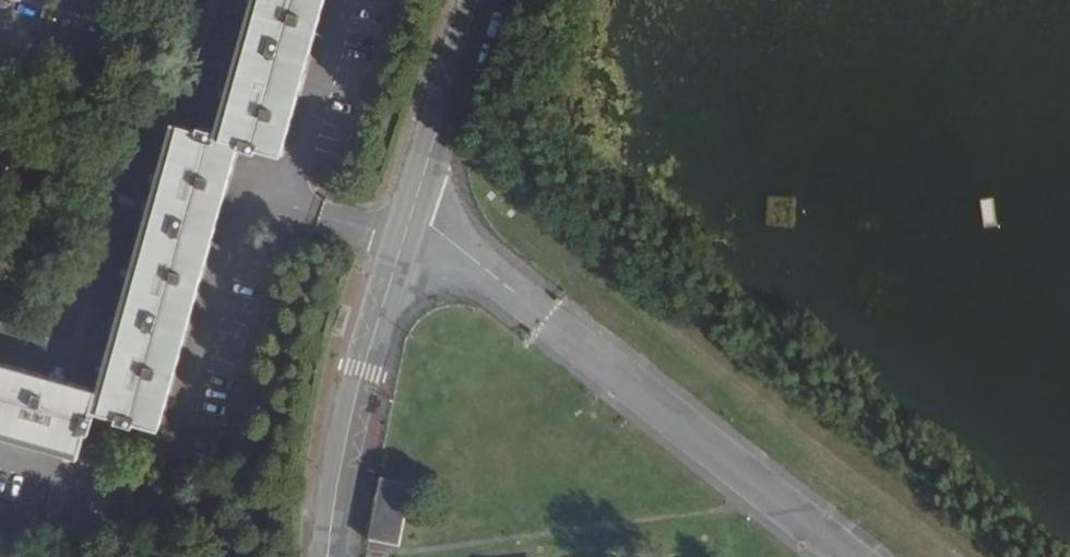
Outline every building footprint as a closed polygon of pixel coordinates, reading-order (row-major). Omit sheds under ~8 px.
[(216,130),(213,135),(240,141),(237,146),(255,151),(256,146),(281,153),(324,0),(252,0),(216,130)] [(159,427),(237,146),(240,141),(213,135),(216,130),(198,125),(197,129),(172,122),(97,390),(92,407),(117,414),(116,420),(131,424),(133,419),(159,427)] [(92,407),(97,390),(0,362),(0,434),(78,456),(84,431),(89,430),(93,416),(91,414),(92,407)] [(397,547),(409,486),(381,481),(369,542),(397,547)]
